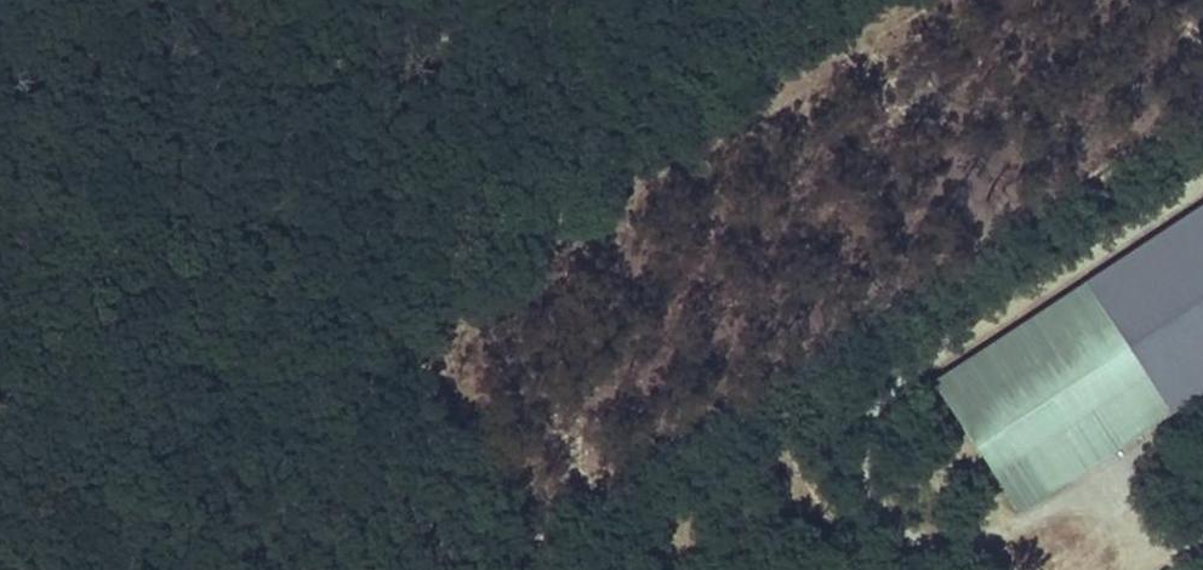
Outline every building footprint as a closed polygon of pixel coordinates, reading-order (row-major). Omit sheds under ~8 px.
[(1202,388),(1202,207),(1086,283),(1169,410),(1202,388)] [(1169,410),(1086,283),(933,384),(1016,511),(1169,410)]
